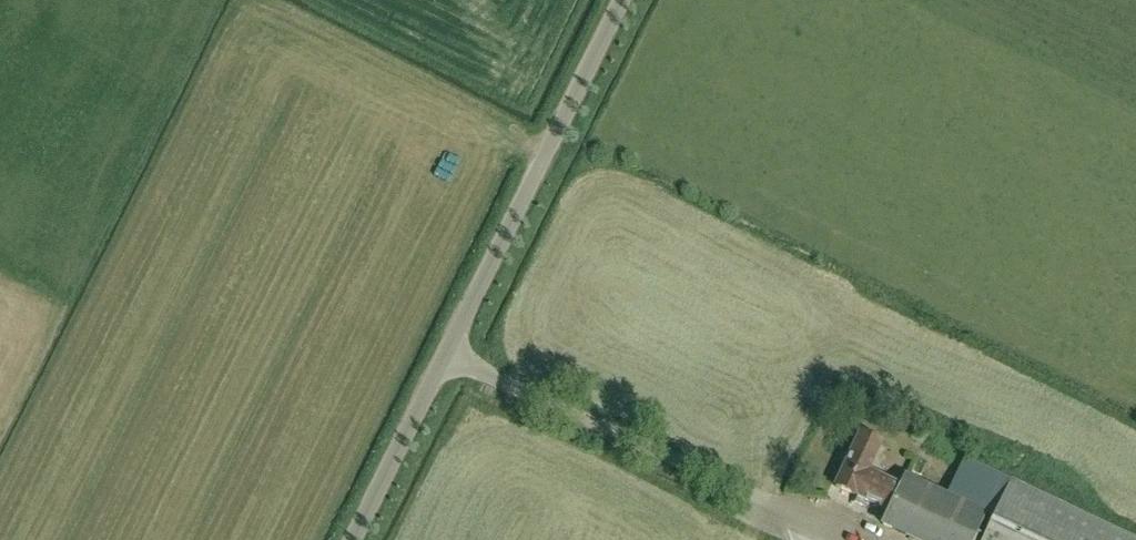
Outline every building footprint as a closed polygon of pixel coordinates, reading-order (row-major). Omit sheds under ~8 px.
[(899,487),(869,473),(882,444),(860,434),(835,488),(887,512),(881,525),(912,539),(1129,539),(1009,483),(994,516),(904,475),(899,487)] [(785,537),(795,539),(816,539),(817,535),(788,527),(785,537)]
